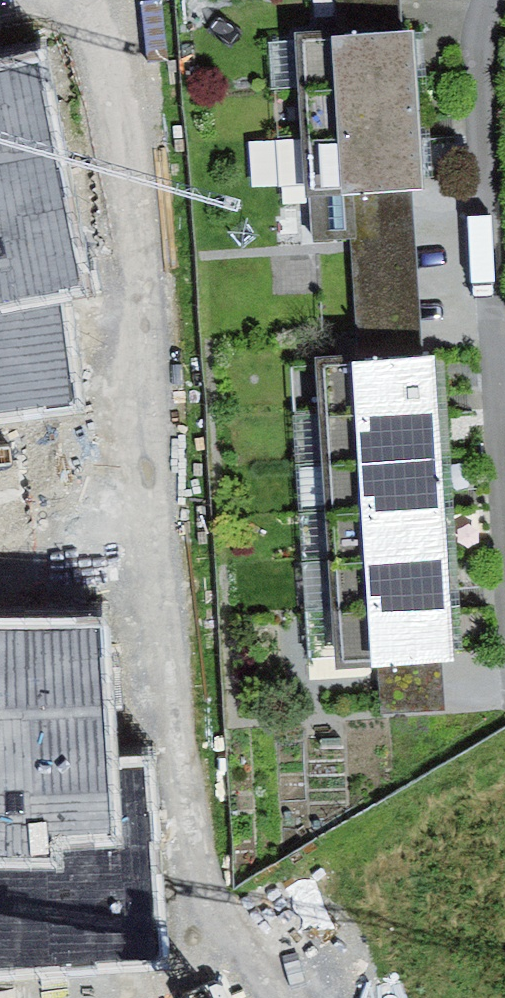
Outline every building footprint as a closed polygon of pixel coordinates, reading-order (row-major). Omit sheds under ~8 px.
[(402,38),(400,0),(335,0),(338,42),(402,38)] [(338,42),(267,46),(270,92),(418,83),(415,37),(402,38),(338,42)] [(0,70),(0,414),(74,405),(58,292),(79,287),(39,62),(0,70)] [(418,83),(270,92),(274,144),(420,134),(418,83)] [(423,190),(420,134),(274,144),(281,244),(353,239),(350,195),(411,191),(423,190)] [(422,360),(411,191),(350,195),(353,239),(362,364),(422,360)] [(362,364),(320,367),(323,420),(436,413),(432,360),(422,360),(362,364)] [(436,413),(323,420),(325,470),(439,464),(436,413)] [(439,464),(325,470),(328,521),(441,514),(439,464)] [(441,514),(328,521),(331,571),(444,565),(441,514)] [(444,565),(331,571),(334,620),(447,613),(444,565)] [(447,613),(334,620),(337,675),(450,669),(447,613)] [(0,629),(0,971),(160,959),(144,768),(107,770),(101,629),(0,629)]
